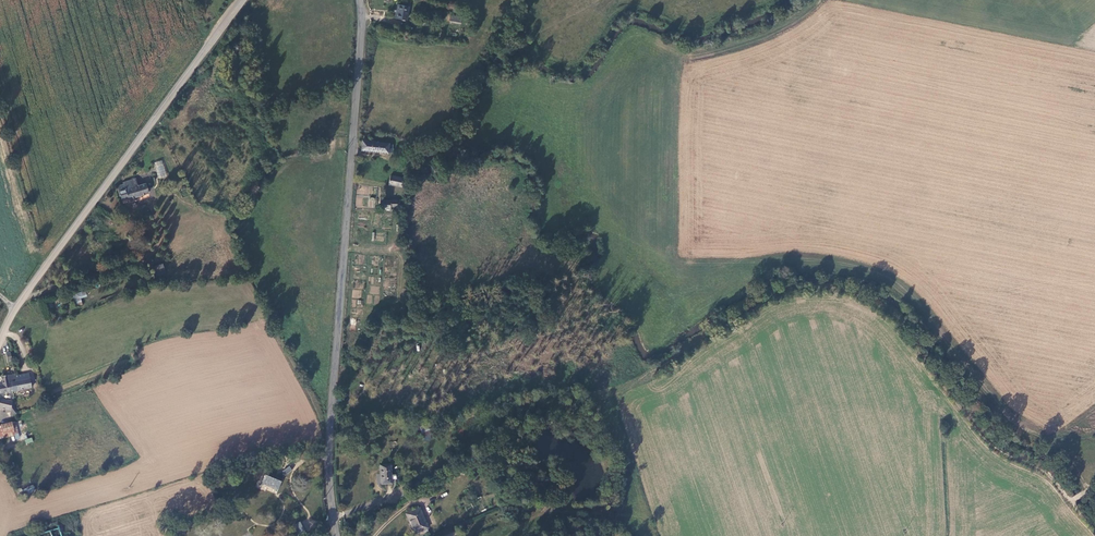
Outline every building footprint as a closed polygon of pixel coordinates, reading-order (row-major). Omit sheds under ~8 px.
[(391,18),(402,20),(404,6),(393,4),(391,18)] [(446,16),(446,23),(456,25),(457,18),(446,16)] [(362,141),(361,150),(387,153),(388,143),(362,141)] [(153,164),(158,179),(166,176),(161,162),(153,164)] [(390,175),(388,184),(401,187),(403,178),(390,175)] [(123,184),(118,186),(122,200),(128,199),(149,193),(146,183),(138,186),(136,179),(123,183),(123,184)] [(380,201),(380,209),(390,209),(390,207),(397,207),(397,201),(396,201),(396,200),(392,200),(392,201),(380,201)] [(131,235),(127,236),(132,249),(136,248),(131,235)] [(153,266),(155,276),(166,274),(164,264),(153,266)] [(353,290),(352,297),(361,298),(361,290),(353,290)] [(82,305),(81,298),(86,297),(86,291),(73,293),(74,305),(82,305)] [(29,374),(15,376),(16,382),(11,382),(13,392),(32,388),(29,374)] [(0,386),(0,394),(13,392),(11,382),(16,382),(15,376),(15,375),(2,377),(3,385),(0,387),(0,386)] [(0,399),(0,409),(11,412),(10,415),(17,414),(14,403),(0,399)] [(12,423),(0,425),(4,438),(15,435),(12,423)] [(428,424),(420,427),(421,433),(430,430),(428,424)] [(380,465),(381,485),(392,484),(391,480),(391,475),(390,465),(380,465)] [(289,467),(282,471),(285,475),(292,470),(289,467)] [(267,472),(262,484),(278,490),(283,479),(267,472)] [(407,514),(413,528),(412,529),(414,534),(419,532),(427,529),(428,528),(426,523),(425,523),(421,513),(419,508),(407,514)] [(57,522),(27,531),(29,535),(61,535),(57,522)] [(294,525),(300,535),(307,533),(301,522),(294,525)]
